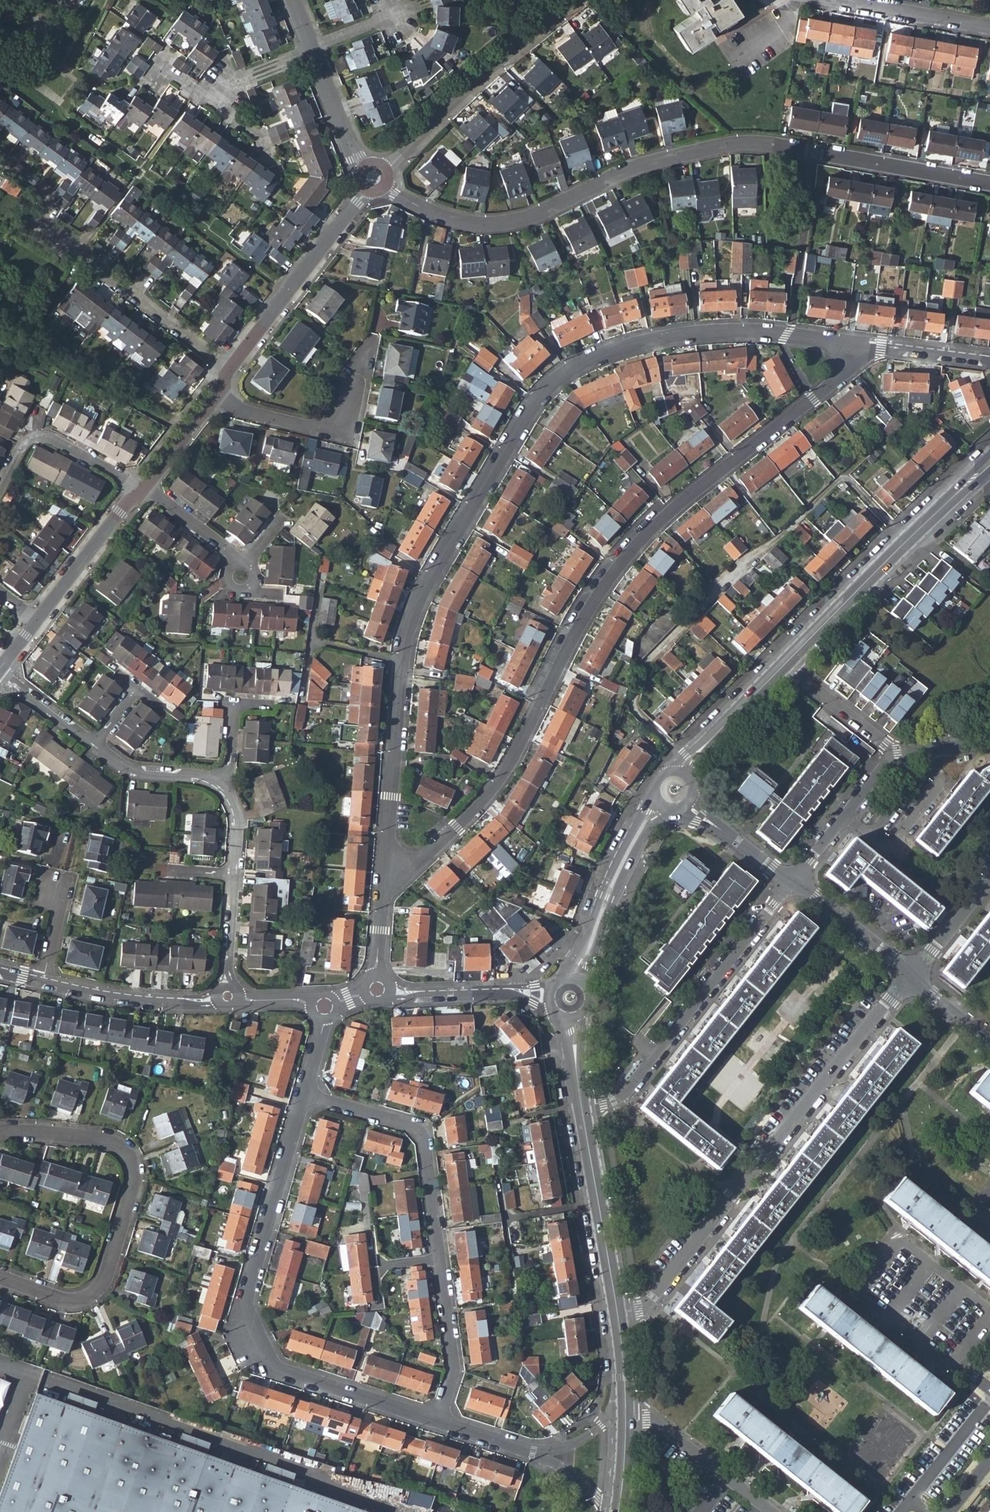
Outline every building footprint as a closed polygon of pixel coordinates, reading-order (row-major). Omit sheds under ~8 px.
[(248,10),(267,2),(266,0),(244,0),(248,10)] [(345,21),(362,15),(359,6),(356,6),(354,0),(332,0),(326,2),(332,18),(338,16),(338,17),(343,15),(345,21)] [(437,23),(460,24),(461,4),(456,4),(454,0),(433,0),(436,6),(439,7),(437,23)] [(714,28),(738,13),(730,0),(711,0),(707,2),(706,0),(676,0),(684,12),(691,8),(695,14),(672,29),(686,50),(710,35),(705,26),(710,23),(714,28)] [(125,16),(123,20),(138,30),(144,23),(146,24),(153,14),(135,1),(132,5),(130,4),(123,15),(125,16)] [(252,19),(256,30),(271,24),(275,22),(272,15),(270,16),(268,11),(270,10),(267,2),(248,10),(244,11),(247,21),(252,19)] [(183,37),(193,43),(197,38),(205,26),(201,23),(203,21),(191,12),(189,15),(180,8),(175,16),(169,24),(184,35),(183,37)] [(804,38),(825,42),(829,22),(808,19),(807,21),(799,20),(795,41),(803,43),(804,38)] [(836,54),(847,56),(848,55),(849,46),(853,27),(829,22),(825,42),(837,44),(836,53),(836,54)] [(272,29),(271,24),(256,30),(251,31),(256,42),(257,41),(261,51),(279,45),(277,41),(279,39),(275,28),(272,29)] [(576,35),(592,58),(595,62),(614,48),(618,52),(625,47),(616,35),(609,40),(598,24),(584,34),(582,32),(576,35)] [(108,41),(106,44),(121,55),(127,47),(128,48),(136,37),(119,25),(115,30),(113,29),(106,39),(108,41)] [(428,39),(422,47),(436,60),(447,47),(452,48),(457,32),(439,26),(433,40),(428,39)] [(875,30),(853,27),(849,46),(861,48),(859,58),(869,59),(875,30)] [(572,72),(592,58),(576,35),(574,32),(568,36),(569,39),(556,48),(572,72)] [(898,55),(908,56),(911,37),(890,33),(885,62),(896,64),(898,55)] [(370,34),(353,41),(356,48),(351,50),(352,51),(346,53),(345,55),(351,69),(377,59),(372,45),(374,44),(370,34)] [(140,42),(151,50),(154,51),(158,44),(156,43),(145,35),(140,42)] [(917,67),(928,69),(933,41),(911,37),(908,56),(919,58),(917,67)] [(200,40),(197,38),(193,43),(186,53),(195,60),(194,62),(204,68),(216,51),(212,48),(213,45),(202,38),(200,40)] [(941,62),(952,63),(955,44),(933,41),(928,69),(939,71),(941,62)] [(823,51),(836,53),(837,44),(825,42),(823,51)] [(89,68),(98,75),(103,69),(106,71),(111,74),(117,64),(115,63),(121,55),(106,44),(103,47),(102,46),(94,56),(96,58),(89,68)] [(962,66),(960,75),(971,77),(976,48),(955,44),(952,63),(962,66)] [(848,55),(859,58),(861,48),(849,46),(848,55)] [(406,61),(400,63),(407,82),(420,77),(423,84),(443,67),(436,60),(422,47),(419,51),(420,55),(406,60),(406,61)] [(240,49),(232,52),(238,67),(246,64),(240,49)] [(133,52),(128,59),(141,68),(146,62),(144,60),(133,52)] [(919,58),(908,56),(906,66),(917,67),(919,58)] [(189,66),(181,61),(176,57),(171,63),(184,73),(189,66)] [(560,81),(537,58),(531,63),(534,66),(522,77),(542,98),(560,81)] [(123,67),(134,74),(136,76),(141,68),(128,59),(123,67)] [(950,73),(960,75),(962,66),(952,63),(950,73)] [(359,92),(363,102),(382,95),(393,90),(390,83),(383,86),(376,70),(356,78),(362,91),(359,92)] [(292,83),(290,79),(274,85),(272,86),(276,96),(274,97),(278,108),(284,106),(299,100),(297,95),(298,94),(294,82),(292,83)] [(511,91),(525,105),(532,98),(519,84),(511,91)] [(260,102),(254,86),(246,89),(252,104),(260,102)] [(527,106),(525,105),(511,91),(506,86),(495,97),(492,95),(487,101),(509,123),(527,106)] [(86,108),(101,118),(104,114),(113,121),(126,102),(119,97),(117,100),(113,97),(115,95),(108,90),(102,98),(96,94),(95,96),(89,91),(85,96),(84,95),(76,106),(84,112),(86,108)] [(140,97),(133,92),(126,102),(113,121),(122,127),(129,117),(139,123),(143,117),(152,105),(145,100),(144,102),(139,99),(140,97)] [(654,102),(655,107),(678,102),(677,97),(670,94),(666,95),(662,100),(654,102)] [(155,119),(165,126),(177,108),(170,103),(169,105),(164,102),(166,99),(159,95),(158,97),(152,105),(143,117),(152,123),(155,119)] [(369,110),(375,124),(395,116),(388,99),(384,101),(382,95),(363,102),(367,111),(369,110)] [(284,106),(288,118),(291,117),(294,125),(295,126),(311,120),(310,116),(314,114),(309,102),(306,104),(304,98),(299,100),(284,106)] [(678,102),(681,114),(687,113),(689,111),(688,106),(682,101),(678,102)] [(678,102),(655,107),(665,148),(674,146),(674,143),(672,143),(669,133),(685,129),(681,114),(678,102)] [(830,113),(818,111),(815,132),(842,137),(846,116),(845,116),(847,105),(832,102),(830,113)] [(19,139),(32,122),(27,119),(29,116),(19,109),(16,111),(7,104),(0,114),(0,123),(10,130),(9,132),(19,139)] [(617,117),(627,145),(628,147),(631,157),(637,155),(632,139),(648,134),(639,106),(616,114),(617,117)] [(788,127),(815,132),(818,111),(792,106),(788,127)] [(84,112),(98,122),(101,118),(86,108),(84,112)] [(190,113),(183,109),(171,127),(180,133),(178,137),(185,143),(200,121),(193,116),(192,117),(189,115),(190,113)] [(603,113),(601,122),(617,117),(616,114),(615,109),(603,113)] [(458,128),(480,151),(497,133),(477,113),(465,125),(463,123),(458,128)] [(285,119),(289,127),(294,125),(291,117),(288,118),(285,119)] [(627,145),(617,117),(601,122),(594,125),(603,152),(619,147),(620,150),(628,147),(627,145)] [(856,139),(883,144),(887,123),(860,119),(856,139)] [(296,137),(300,148),(320,140),(318,134),(321,133),(317,122),(313,123),(311,120),(295,126),(298,136),(296,137)] [(197,145),(206,151),(218,133),(213,129),(211,130),(206,127),(207,125),(200,121),(185,143),(181,148),(190,155),(197,145)] [(30,145),(38,151),(49,136),(46,134),(48,131),(38,124),(36,126),(32,122),(19,139),(29,147),(30,145)] [(283,122),(268,128),(271,135),(286,129),(283,122)] [(914,128),(887,123),(883,144),(910,148),(914,128)] [(935,132),(947,134),(948,127),(936,125),(935,132)] [(289,137),(286,129),(271,135),(274,143),(289,137)] [(924,150),(952,156),(955,135),(947,134),(935,132),(928,131),(924,150)] [(213,162),(221,167),(236,146),(229,141),(228,142),(224,139),(225,138),(218,133),(206,151),(216,158),(213,162)] [(583,163),(588,177),(595,174),(581,133),(558,141),(567,168),(583,163)] [(982,140),(955,135),(952,156),(978,160),(982,140)] [(48,158),(56,164),(67,149),(63,147),(65,144),(56,137),(54,140),(49,136),(38,151),(37,153),(46,160),(48,158)] [(300,148),(310,174),(324,175),(325,167),(330,166),(320,140),(300,148)] [(462,145),(468,151),(472,146),(466,141),(462,145)] [(128,149),(135,155),(139,150),(131,144),(128,149)] [(232,170),(241,176),(254,158),(249,154),(247,156),(242,152),(243,151),(236,146),(221,167),(217,174),(225,179),(232,170)] [(555,177),(560,191),(567,187),(553,147),(530,155),(539,182),(555,177)] [(66,172),(73,178),(82,167),(84,164),(85,163),(81,161),(83,158),(73,151),(71,153),(67,149),(56,164),(54,166),(64,174),(66,172)] [(432,191),(435,188),(439,183),(454,167),(437,151),(417,171),(429,183),(427,185),(432,191)] [(25,168),(12,158),(8,165),(21,174),(25,168)] [(259,164),(260,162),(254,158),(241,176),(250,182),(247,186),(264,198),(272,187),(269,184),(275,176),(271,173),(272,171),(267,167),(265,166),(263,167),(259,164)] [(532,193),(521,163),(499,171),(508,199),(523,193),(524,196),(532,193)] [(730,167),(731,198),(755,197),(754,169),(738,169),(738,166),(730,167)] [(85,169),(82,167),(73,178),(71,181),(79,187),(77,189),(88,197),(100,180),(95,176),(97,174),(87,167),(85,169)] [(483,204),(489,171),(465,167),(460,196),(476,198),(476,202),(483,204)] [(38,177),(25,168),(21,174),(33,184),(38,177)] [(310,174),(293,197),(301,203),(310,210),(327,188),(323,185),(324,175),(310,174)] [(695,208),(692,180),(691,176),(684,177),(685,180),(668,182),(671,211),(695,208)] [(20,185),(5,177),(0,185),(0,186),(15,195),(20,185)] [(829,177),(825,196),(827,196),(825,206),(835,208),(836,198),(845,200),(848,180),(829,177)] [(63,179),(55,189),(53,192),(59,196),(65,189),(69,184),(63,179)] [(699,179),(692,180),(695,208),(695,212),(697,223),(707,222),(711,217),(711,210),(719,209),(715,180),(699,182),(699,179)] [(99,202),(106,208),(117,193),(114,190),(116,188),(106,181),(104,183),(100,180),(88,197),(98,204),(99,202)] [(857,211),(867,213),(869,204),(872,184),(848,180),(845,200),(858,202),(857,211)] [(435,188),(439,192),(443,188),(439,183),(435,188)] [(892,188),(872,184),(869,204),(871,204),(870,212),(887,215),(888,207),(889,208),(892,188)] [(139,192),(130,185),(109,213),(121,223),(122,221),(128,225),(140,210),(137,208),(138,205),(130,199),(132,196),(134,199),(139,192)] [(71,193),(65,189),(59,196),(55,201),(62,206),(71,193)] [(906,210),(908,211),(927,214),(931,195),(910,191),(906,210)] [(624,199),(617,202),(630,228),(632,231),(653,220),(640,194),(625,201),(624,199)] [(949,218),(951,218),(954,199),(931,195),(927,214),(930,215),(928,223),(947,227),(949,218)] [(630,228),(617,202),(616,199),(610,203),(611,206),(596,213),(609,239),(630,228)] [(975,203),(954,199),(951,218),(972,222),(975,203)] [(312,222),(317,215),(310,210),(301,203),(293,212),(289,209),(284,216),(300,229),(304,232),(309,226),(308,225),(311,221),(312,222)] [(84,223),(86,224),(91,228),(100,215),(93,210),(84,223)] [(135,234),(145,241),(158,224),(153,220),(155,218),(145,210),(143,212),(140,210),(128,225),(136,232),(135,234)] [(907,219),(926,222),(927,214),(908,211),(907,219)] [(272,222),(262,237),(268,242),(274,246),(279,240),(287,246),(292,239),(291,239),(294,235),(295,236),(300,229),(284,216),(276,225),(272,222)] [(364,247),(396,254),(400,230),(398,229),(399,220),(385,217),(384,218),(381,218),(381,220),(376,219),(375,225),(372,224),(369,240),(365,240),(364,247)] [(575,255),(597,245),(583,217),(576,220),(577,223),(562,230),(575,255)] [(869,225),(878,227),(879,220),(870,219),(869,225)] [(156,247),(164,253),(176,237),(172,235),(174,232),(164,224),(162,227),(158,224),(145,241),(154,249),(156,247)] [(123,232),(129,236),(132,232),(135,234),(136,232),(128,225),(123,232)] [(106,239),(113,245),(123,232),(116,227),(106,239)] [(244,243),(240,248),(257,260),(263,252),(262,251),(268,242),(262,237),(253,231),(250,234),(249,233),(242,242),(244,243)] [(129,236),(123,232),(113,245),(119,249),(129,236)] [(541,240),(526,247),(539,272),(561,262),(546,234),(540,237),(541,240)] [(171,261),(181,268),(194,251),(189,247),(191,245),(181,237),(180,240),(176,237),(164,253),(159,259),(149,272),(155,277),(165,264),(167,265),(171,261)] [(731,274),(741,274),(741,242),(731,241),(731,274)] [(700,251),(699,242),(685,243),(686,252),(688,269),(696,268),(695,252),(700,251)] [(751,274),(751,244),(743,242),(741,242),(741,274),(751,274)] [(445,279),(451,247),(444,246),(443,249),(426,245),(421,274),(445,279)] [(826,245),(824,257),(831,259),(834,259),(836,247),(826,245)] [(281,262),(286,256),(274,246),(269,253),(281,262)] [(485,278),(482,247),(482,246),(474,246),(474,250),(458,251),(460,280),(485,278)] [(489,247),(482,247),(485,278),(485,279),(509,277),(506,248),(489,250),(489,247)] [(846,249),(836,247),(834,259),(844,261),(846,249)] [(181,268),(190,275),(191,276),(193,273),(200,279),(206,272),(212,264),(208,262),(210,259),(200,251),(198,254),(194,251),(181,268)] [(784,273),(793,274),(796,252),(786,251),(786,254),(784,273)] [(870,251),(867,264),(880,265),(887,266),(889,255),(881,253),(881,254),(870,251)] [(352,260),(349,276),(377,282),(382,258),(351,252),(349,259),(352,260)] [(636,252),(630,255),(637,287),(647,284),(643,266),(640,267),(636,252)] [(679,270),(688,269),(686,252),(677,254),(679,270)] [(815,262),(830,265),(831,259),(824,257),(806,253),(803,272),(813,273),(815,262)] [(142,267),(149,272),(159,259),(152,254),(142,267)] [(627,289),(637,287),(630,255),(629,254),(622,257),(625,270),(623,271),(627,289)] [(897,256),(889,255),(887,266),(896,266),(897,256)] [(935,258),(933,269),(942,269),(944,260),(935,258)] [(953,261),(944,260),(942,269),(952,269),(953,261)] [(217,275),(215,279),(222,284),(230,290),(236,283),(238,284),(246,274),(229,261),(225,265),(224,264),(216,274),(217,275)] [(187,280),(195,286),(200,279),(193,273),(191,276),(190,275),(187,280)] [(942,296),(951,298),(953,281),(944,279),(942,296)] [(71,305),(79,312),(93,293),(86,288),(84,290),(81,287),(83,285),(76,280),(55,308),(63,315),(65,312),(71,305)] [(177,293),(185,299),(188,295),(195,286),(187,280),(177,293)] [(722,280),(715,281),(715,282),(716,310),(734,309),(733,289),(725,289),(725,283),(722,284),(722,280)] [(963,282),(953,281),(951,298),(960,299),(963,282)] [(698,311),(716,310),(715,282),(699,283),(699,291),(697,291),(698,311)] [(232,300),(236,295),(230,290),(222,284),(212,298),(215,301),(209,310),(227,324),(232,318),(230,316),(233,313),(235,314),(240,307),(232,300)] [(679,284),(664,286),(665,287),(666,295),(669,314),(686,311),(683,293),(681,293),(679,284)] [(783,285),(767,284),(766,290),(765,310),(782,312),(784,292),(782,292),(783,285)] [(242,287),(236,295),(249,304),(255,297),(242,287)] [(323,287),(305,311),(323,326),(329,319),(333,321),(339,313),(335,311),(342,302),(323,287)] [(647,290),(649,299),(666,295),(665,287),(647,290)] [(892,298),(876,296),(875,304),(872,324),(897,327),(901,294),(902,289),(894,288),(892,298)] [(746,309),(765,310),(766,290),(748,289),(746,309)] [(517,294),(519,300),(529,296),(527,290),(517,294)] [(82,328),(89,334),(97,324),(110,306),(103,301),(102,303),(98,300),(99,298),(93,293),(79,312),(89,319),(83,327),(82,328)] [(905,295),(901,294),(897,327),(922,330),(924,311),(907,308),(908,300),(905,300),(905,295)] [(651,317),(669,314),(666,295),(649,299),(648,299),(651,317)] [(805,315),(823,317),(826,298),(808,296),(805,315)] [(621,305),(616,306),(621,325),(639,320),(634,301),(632,302),(630,297),(620,300),(621,305)] [(823,317),(848,321),(851,301),(826,298),(823,317)] [(854,321),(872,324),(875,304),(864,303),(865,298),(858,298),(858,302),(856,302),(854,321)] [(401,315),(398,333),(420,337),(426,309),(404,304),(405,303),(397,302),(395,313),(401,315)] [(520,303),(519,314),(529,314),(529,303),(520,303)] [(536,304),(529,303),(529,314),(529,318),(538,332),(546,327),(537,313),(536,304)] [(936,304),(925,303),(924,311),(922,330),(940,332),(943,313),(935,312),(936,304)] [(71,305),(65,312),(74,319),(79,312),(71,305)] [(102,334),(112,341),(114,338),(128,319),(121,314),(119,316),(115,313),(117,311),(110,306),(97,324),(105,330),(102,334)] [(598,312),(592,314),(598,332),(621,325),(616,306),(598,312)] [(975,307),(975,310),(971,336),(989,338),(989,310),(975,307)] [(953,334),(971,336),(975,310),(972,309),(971,317),(956,314),(953,334)] [(206,321),(199,330),(218,344),(223,338),(221,336),(224,333),(225,334),(231,327),(227,324),(209,310),(202,319),(206,321)] [(73,320),(83,327),(89,319),(79,312),(74,319),(73,320)] [(582,317),(567,324),(576,342),(592,334),(598,332),(592,314),(582,317)] [(531,337),(538,332),(529,318),(521,323),(531,337)] [(559,350),(576,342),(567,324),(564,318),(551,325),(554,331),(551,333),(559,350)] [(120,348),(129,354),(132,350),(146,333),(138,327),(137,329),(133,326),(135,324),(128,319),(114,338),(123,344),(120,348)] [(289,339),(281,350),(297,362),(309,347),(311,349),(318,340),(297,324),(287,337),(289,339)] [(138,361),(147,367),(154,358),(163,345),(156,340),(154,342),(150,339),(152,337),(146,333),(132,350),(141,357),(138,361)] [(278,348),(281,350),(289,339),(287,337),(278,348)] [(527,337),(515,348),(516,350),(535,370),(547,358),(534,343),(533,344),(527,337)] [(110,343),(119,350),(120,348),(123,344),(114,338),(112,341),(110,343)] [(45,347),(48,350),(53,343),(49,340),(45,347)] [(461,345),(476,356),(480,352),(465,341),(461,345)] [(60,342),(55,349),(59,352),(64,345),(60,342)] [(411,350),(391,347),(389,360),(385,359),(381,383),(404,387),(405,378),(413,380),(417,352),(411,351),(411,350)] [(482,348),(480,352),(476,356),(477,357),(491,368),(497,360),(482,348)] [(735,370),(735,388),(741,385),(744,384),(745,373),(745,357),(745,349),(697,354),(699,374),(735,370)] [(127,357),(136,364),(138,361),(141,357),(132,350),(129,354),(127,357)] [(521,382),(535,370),(516,350),(511,355),(510,354),(503,361),(509,368),(508,368),(521,382)] [(194,370),(196,372),(201,366),(183,353),(176,361),(173,358),(166,367),(184,381),(187,383),(192,376),(190,375),(194,370)] [(672,377),(699,374),(697,354),(662,358),(664,373),(671,372),(672,377)] [(486,375),(491,368),(477,357),(471,364),(465,374),(473,380),(465,395),(474,400),(501,416),(514,394),(497,383),(496,384),(491,381),(492,379),(486,375)] [(756,358),(745,357),(745,373),(756,373),(756,358)] [(791,389),(775,358),(764,365),(767,371),(762,374),(775,398),(791,389)] [(85,366),(88,369),(93,362),(90,359),(85,366)] [(259,377),(253,384),(269,396),(286,373),(268,359),(257,375),(259,377)] [(655,360),(646,362),(651,383),(659,381),(655,360)] [(646,362),(613,371),(615,374),(622,393),(630,412),(640,408),(632,389),(651,383),(646,362)] [(179,388),(184,381),(166,367),(159,376),(155,374),(149,382),(170,398),(176,392),(174,391),(177,386),(179,388)] [(18,374),(2,403),(25,415),(29,408),(27,407),(33,395),(22,389),(28,380),(18,374)] [(584,386),(571,393),(583,409),(590,405),(622,393),(615,374),(584,386)] [(251,382),(253,384),(259,377),(257,375),(251,382)] [(902,409),(907,409),(907,405),(907,401),(908,375),(890,375),(890,376),(882,375),(882,393),(889,394),(890,393),(905,394),(905,398),(903,399),(902,409)] [(926,376),(908,375),(907,401),(911,401),(916,401),(918,404),(923,405),(926,402),(928,402),(928,396),(933,396),(934,377),(926,377),(926,376)] [(56,376),(48,389),(55,392),(62,379),(56,376)] [(1,388),(7,391),(12,382),(6,379),(1,388)] [(124,384),(129,388),(133,383),(128,379),(124,384)] [(958,390),(964,406),(982,400),(976,383),(966,386),(963,379),(947,385),(951,393),(958,390)] [(435,390),(441,393),(446,384),(439,380),(435,390)] [(405,396),(407,388),(404,387),(381,383),(374,419),(396,423),(401,395),(405,396)] [(132,389),(137,394),(141,389),(135,385),(132,389)] [(856,387),(830,407),(843,423),(863,406),(860,402),(866,398),(856,387)] [(563,403),(544,430),(561,441),(583,409),(571,393),(563,403)] [(660,420),(667,417),(663,400),(663,397),(653,399),(657,421),(660,420)] [(672,398),(663,400),(667,417),(675,413),(672,398)] [(487,439),(501,416),(474,400),(469,407),(479,413),(469,429),(487,439)] [(988,416),(982,400),(964,406),(965,409),(970,423),(988,416)] [(25,415),(2,403),(0,402),(0,435),(9,440),(21,419),(23,420),(25,415)] [(698,403),(706,414),(710,411),(705,404),(704,405),(702,402),(698,403)] [(62,432),(68,436),(69,434),(81,413),(63,403),(51,424),(62,430),(62,432)] [(706,414),(698,403),(691,407),(700,419),(706,414)] [(81,413),(93,420),(97,414),(92,411),(93,410),(92,408),(92,407),(91,406),(89,406),(87,406),(85,408),(84,407),(81,413)] [(744,406),(717,428),(730,442),(756,421),(744,406)] [(693,425),(700,419),(691,407),(682,410),(693,425)] [(830,433),(843,423),(830,407),(802,429),(806,435),(804,437),(810,445),(813,443),(815,445),(822,439),(826,443),(833,437),(830,433)] [(441,417),(441,418),(456,426),(461,418),(445,409),(445,410),(443,409),(438,415),(441,417)] [(81,442),(86,445),(95,430),(90,427),(93,420),(81,413),(69,434),(82,440),(81,442)] [(451,435),(456,426),(441,418),(436,426),(451,435)] [(886,440),(900,425),(894,419),(890,419),(881,435),(886,440)] [(94,447),(106,453),(117,433),(104,426),(101,433),(95,430),(86,445),(92,449),(94,447)] [(117,433),(126,438),(129,432),(121,427),(117,433)] [(540,470),(561,441),(544,430),(524,459),(540,470)] [(700,431),(675,452),(686,467),(712,446),(700,431)] [(941,431),(923,449),(935,462),(948,450),(948,449),(954,444),(941,431)] [(136,443),(126,438),(117,433),(106,453),(105,455),(112,459),(113,457),(125,464),(136,443)] [(230,435),(222,434),(218,454),(246,459),(250,436),(231,433),(230,435)] [(778,474),(810,448),(798,433),(765,458),(778,474)] [(392,438),(371,434),(367,460),(388,464),(392,438)] [(455,453),(451,460),(468,470),(482,448),(464,438),(463,439),(456,435),(448,449),(455,453)] [(268,461),(272,462),(289,466),(292,467),(297,446),(265,439),(261,455),(269,457),(268,461)] [(618,440),(612,446),(619,452),(625,447),(618,440)] [(53,482),(59,485),(71,462),(66,460),(64,462),(36,447),(25,468),(53,483),(53,482)] [(923,449),(908,463),(921,476),(935,462),(923,449)] [(314,454),(304,452),(301,470),(297,490),(306,492),(310,472),(336,478),(340,457),(314,451),(314,454)] [(625,451),(619,456),(630,468),(636,463),(625,451)] [(659,488),(686,467),(675,452),(647,474),(659,488)] [(624,474),(630,468),(619,456),(613,462),(624,474)] [(750,495),(778,474),(765,458),(738,480),(750,495)] [(455,493),(468,470),(451,460),(438,483),(455,493)] [(77,466),(71,462),(59,485),(65,488),(64,489),(92,504),(104,483),(76,468),(77,466)] [(275,472),(287,475),(289,466),(272,462),(270,467),(275,468),(275,472)] [(426,475),(406,463),(403,470),(422,481),(426,475)] [(908,463),(893,477),(906,491),(921,476),(908,463)] [(177,499),(184,504),(200,483),(183,470),(168,489),(179,497),(177,499)] [(417,490),(422,481),(403,470),(401,476),(399,480),(417,490)] [(517,470),(499,500),(516,510),(533,480),(517,470)] [(556,477),(569,485),(572,479),(560,472),(556,477)] [(875,483),(881,489),(889,481),(882,475),(875,483)] [(362,499),(360,507),(376,510),(382,480),(360,476),(355,498),(362,499)] [(576,482),(572,479),(569,485),(556,477),(551,484),(569,496),(572,498),(577,491),(572,488),(576,482)] [(881,489),(874,496),(886,509),(892,503),(893,503),(906,491),(893,477),(889,481),(881,489)] [(191,506),(210,521),(223,504),(224,502),(200,483),(184,504),(190,508),(191,506)] [(564,503),(569,496),(551,484),(546,491),(564,503)] [(627,492),(631,496),(637,490),(632,486),(627,492)] [(727,488),(702,510),(714,525),(734,508),(731,504),(737,499),(727,488)] [(627,492),(610,509),(624,522),(646,499),(637,490),(631,496),(627,492)] [(431,494),(414,523),(432,532),(449,504),(431,494)] [(829,502),(825,498),(819,504),(823,508),(829,502)] [(251,499),(238,515),(259,531),(263,525),(261,524),(269,513),(251,499)] [(498,540),(516,510),(499,500),(482,529),(498,540)] [(293,528),(288,534),(310,550),(314,544),(315,544),(334,519),(315,504),(295,530),(293,528)] [(600,548),(624,522),(610,509),(586,535),(600,548)] [(70,529),(77,520),(59,510),(54,516),(53,516),(40,533),(59,547),(61,548),(65,542),(63,541),(72,530),(70,529)] [(693,542),(714,525),(702,510),(675,533),(684,543),(690,539),(693,542)] [(857,516),(851,510),(839,523),(844,528),(845,529),(857,516)] [(857,516),(845,529),(858,541),(870,529),(870,528),(876,522),(863,510),(857,516)] [(137,530),(154,543),(168,524),(169,523),(163,518),(162,520),(152,511),(137,530)] [(574,517),(565,511),(556,523),(568,532),(573,525),(570,523),(574,517)] [(985,512),(975,525),(989,537),(989,516),(985,512)] [(255,536),(259,531),(238,515),(226,531),(244,545),(253,535),(255,536)] [(975,525),(972,522),(961,534),(981,550),(989,540),(989,537),(975,525)] [(414,562),(432,532),(414,523),(397,551),(414,562)] [(563,538),(568,532),(556,523),(551,530),(548,535),(556,541),(559,535),(563,538)] [(171,545),(176,549),(186,536),(181,532),(180,533),(168,524),(154,543),(166,552),(171,545)] [(811,539),(797,525),(790,532),(803,546),(811,539)] [(843,557),(858,541),(845,529),(844,528),(829,543),(843,557)] [(418,558),(423,562),(440,535),(434,532),(418,558)] [(50,559),(59,547),(40,533),(31,544),(32,545),(28,550),(33,554),(48,565),(51,560),(50,559)] [(383,534),(381,533),(380,535),(378,540),(376,547),(391,556),(395,548),(381,540),(383,534)] [(951,547),(971,563),(981,550),(961,534),(951,547)] [(176,560),(187,568),(201,550),(189,541),(191,539),(186,536),(176,549),(181,552),(176,560)] [(657,583),(683,552),(669,537),(642,570),(657,583)] [(735,538),(729,543),(740,556),(746,551),(735,538)] [(476,539),(460,569),(476,579),(489,556),(485,553),(488,547),(476,539)] [(722,549),(733,562),(740,556),(729,543),(722,549)] [(829,571),(843,557),(829,543),(815,558),(829,571)] [(513,545),(509,552),(525,562),(528,563),(530,560),(532,556),(513,545)] [(28,550),(24,547),(20,552),(24,555),(14,566),(33,581),(43,568),(44,570),(48,565),(33,554),(28,550)] [(265,578),(264,586),(290,588),(291,581),(291,580),(294,549),(271,547),(267,578),(265,578)] [(387,563),(391,556),(376,547),(375,549),(374,552),(373,555),(387,563)] [(787,560),(775,547),(768,554),(781,566),(787,560)] [(208,553),(202,548),(201,550),(187,568),(203,581),(218,563),(207,554),(208,553)] [(575,550),(557,578),(573,588),(590,560),(575,550)] [(523,566),(525,562),(509,552),(504,559),(519,568),(521,564),(523,566)] [(774,573),(781,566),(768,554),(762,560),(774,573)] [(327,575),(330,559),(321,558),(318,574),(327,575)] [(817,584),(829,571),(815,558),(803,570),(817,584)] [(99,584),(95,590),(117,607),(122,601),(121,601),(140,576),(120,561),(101,586),(99,584)] [(927,573),(942,584),(952,571),(940,561),(934,568),(932,567),(927,573)] [(379,564),(373,579),(382,583),(401,590),(407,573),(389,566),(388,568),(379,564)] [(30,589),(35,582),(33,581),(14,566),(2,582),(21,597),(28,587),(30,589)] [(460,569),(438,607),(456,614),(476,579),(460,569)] [(631,614),(657,583),(642,570),(614,603),(631,614)] [(759,580),(750,571),(747,574),(756,583),(759,580)] [(950,591),(957,582),(954,580),(958,575),(952,571),(942,584),(945,587),(948,589),(950,591)] [(915,587),(930,599),(942,584),(927,573),(921,580),(920,580),(915,587)] [(555,616),(573,588),(557,578),(550,589),(546,586),(541,595),(544,597),(542,600),(547,603),(543,609),(555,616)] [(786,614),(808,592),(795,579),(773,600),(786,614)] [(749,593),(738,581),(731,587),(745,602),(748,599),(745,596),(749,593)] [(394,608),(401,590),(382,583),(376,601),(394,608)] [(936,604),(944,594),(942,592),(945,587),(942,584),(930,599),(932,600),(935,603),(936,604)] [(930,599),(915,587),(908,594),(907,592),(902,599),(920,613),(922,615),(924,616),(931,607),(928,605),(932,600),(930,599)] [(525,601),(511,594),(509,598),(507,601),(521,608),(525,601)] [(195,605),(195,597),(175,596),(169,595),(168,603),(167,617),(165,634),(189,636),(192,604),(195,605)] [(734,607),(723,596),(717,602),(728,614),(734,607)] [(310,599),(298,598),(297,609),(309,610),(310,599)] [(920,613),(902,599),(896,606),(894,606),(889,612),(911,629),(918,620),(915,618),(920,613)] [(336,609),(335,608),(336,602),(322,600),(318,624),(333,627),(336,609)] [(538,606),(543,609),(547,603),(542,600),(538,606)] [(772,628),(786,614),(773,600),(766,607),(759,615),(772,628)] [(387,628),(394,608),(376,601),(368,622),(387,628)] [(517,616),(521,608),(507,601),(503,609),(517,616)] [(211,627),(232,628),(234,605),(234,603),(226,602),(226,604),(213,603),(211,627)] [(72,614),(68,619),(70,620),(88,635),(101,618),(82,603),(74,614),(72,614)] [(611,649),(631,614),(614,603),(594,639),(611,649)] [(766,607),(761,603),(754,610),(759,615),(766,607)] [(248,606),(234,605),(232,628),(246,630),(247,621),(253,622),(255,604),(248,604),(248,606)] [(259,631),(274,632),(276,608),(261,607),(261,605),(255,604),(253,622),(260,622),(259,631)] [(284,606),(276,606),(276,608),(274,632),(276,632),(283,633),(294,633),(296,610),(283,609),(284,606)] [(459,626),(461,617),(456,614),(438,607),(429,643),(448,647),(453,624),(459,626)] [(683,611),(666,610),(657,611),(653,615),(670,632),(688,613),(685,609),(683,611)] [(670,632),(653,615),(648,622),(664,638),(670,632)] [(758,643),(772,628),(759,615),(744,629),(758,643)] [(715,627),(704,616),(696,624),(707,634),(715,627)] [(80,646),(88,635),(70,620),(61,631),(59,630),(55,635),(74,650),(78,645),(80,646)] [(109,625),(114,629),(118,623),(113,620),(109,625)] [(529,620),(514,650),(532,659),(546,629),(529,620)] [(381,645),(387,628),(368,622),(362,638),(381,645)] [(664,638),(648,622),(645,624),(643,628),(659,643),(664,638)] [(700,641),(707,634),(696,624),(689,631),(700,641)] [(139,626),(135,630),(142,635),(146,631),(139,626)] [(659,643),(643,628),(640,636),(653,649),(659,643)] [(746,655),(758,643),(744,629),(732,641),(746,655)] [(121,666),(127,670),(128,669),(142,650),(125,637),(124,638),(115,631),(104,647),(103,648),(111,655),(111,656),(121,665),(121,666)] [(53,641),(44,653),(63,668),(72,656),(71,655),(74,650),(55,635),(51,640),(53,641)] [(635,641),(648,654),(653,649),(640,636),(635,641)] [(598,672),(611,649),(594,639),(577,669),(589,677),(590,675),(594,678),(597,672),(598,672)] [(679,647),(683,651),(690,643),(686,640),(679,647)] [(631,648),(643,660),(648,654),(635,641),(632,645),(631,648)] [(861,680),(869,670),(870,668),(858,659),(867,648),(858,641),(844,660),(845,661),(834,675),(853,690),(855,688),(861,680)] [(442,672),(448,647),(429,643),(422,667),(442,672)] [(142,650),(148,654),(152,649),(147,644),(142,650)] [(631,648),(627,663),(634,669),(643,660),(631,648)] [(137,679),(143,683),(154,669),(158,663),(152,659),(153,658),(148,654),(142,650),(128,669),(138,677),(137,679)] [(517,689),(532,659),(514,650),(499,680),(517,689)] [(51,684),(57,676),(63,668),(44,653),(43,652),(38,658),(39,659),(32,669),(51,684)] [(110,660),(100,652),(95,658),(105,666),(110,660)] [(681,665),(668,652),(661,660),(673,673),(681,665)] [(709,655),(697,667),(698,668),(702,672),(714,660),(709,655)] [(330,675),(312,658),(310,670),(323,682),(328,677),(330,675)] [(716,685),(728,672),(715,659),(714,660),(702,672),(716,685)] [(483,670),(494,675),(497,670),(482,662),(479,668),(483,670)] [(154,669),(159,673),(163,667),(158,663),(154,669)] [(219,692),(226,693),(227,690),(228,667),(207,665),(205,689),(219,690),(219,692)] [(149,686),(161,695),(175,676),(164,667),(163,667),(159,673),(154,669),(143,683),(148,687),(149,686)] [(241,693),(247,694),(249,669),(228,667),(227,690),(241,692),(241,693)] [(356,668),(354,686),(360,687),(379,688),(381,669),(361,667),(362,669),(356,668)] [(57,676),(61,679),(68,671),(63,668),(57,676)] [(702,700),(716,685),(702,672),(698,668),(696,670),(700,674),(688,686),(702,700)] [(253,693),(268,694),(270,670),(249,669),(247,694),(253,695),(253,693)] [(289,693),(297,694),(300,674),(291,674),(291,672),(289,672),(279,671),(270,670),(268,694),(267,696),(275,696),(276,694),(288,695),(289,693)] [(323,682),(310,670),(305,702),(319,703),(322,694),(320,692),(327,685),(325,684),(323,682)] [(483,670),(480,677),(491,682),(494,675),(483,670)] [(869,699),(883,681),(884,680),(885,679),(875,672),(874,674),(869,670),(861,680),(855,688),(859,692),(858,694),(868,701),(869,699)] [(193,681),(179,671),(175,676),(161,695),(160,696),(165,701),(167,699),(177,707),(191,688),(193,681)] [(456,674),(454,683),(473,686),(476,675),(476,674),(471,674),(470,675),(461,673),(461,675),(456,674)] [(485,695),(491,683),(491,682),(480,677),(476,675),(473,686),(472,689),(476,691),(485,695)] [(102,676),(90,692),(110,708),(115,701),(113,701),(121,690),(102,676)] [(572,679),(556,711),(574,719),(586,694),(581,692),(584,685),(572,679)] [(602,680),(598,687),(615,695),(618,687),(602,680)] [(883,681),(869,699),(874,703),(873,705),(882,712),(883,710),(897,692),(899,690),(890,683),(888,685),(883,681)] [(452,692),(470,695),(470,693),(472,689),(473,686),(454,683),(452,692)] [(354,686),(352,706),(358,706),(377,708),(379,688),(360,687),(354,686)] [(687,715),(702,700),(688,686),(681,694),(674,701),(687,715)] [(674,701),(681,694),(675,689),(668,696),(674,701)] [(438,692),(419,690),(416,715),(436,717),(443,718),(444,707),(437,706),(438,692)] [(105,714),(110,708),(90,692),(78,708),(96,722),(104,713),(105,714)] [(896,723),(914,701),(904,694),(902,696),(897,692),(883,710),(888,714),(887,715),(896,723)] [(619,698),(620,695),(619,695),(615,695),(611,699),(611,704),(618,704),(620,699),(619,698)] [(500,697),(485,727),(502,735),(517,705),(500,697)] [(674,701),(653,722),(666,735),(674,726),(675,727),(687,715),(674,701)] [(11,738),(20,721),(23,722),(29,711),(16,704),(10,715),(0,710),(0,732),(11,738)] [(130,713),(125,719),(146,735),(158,718),(140,704),(132,714),(130,713)] [(295,730),(294,737),(296,735),(298,730),(301,731),(305,707),(297,706),(293,729),(295,730)] [(376,728),(377,708),(358,706),(357,726),(376,728)] [(202,718),(221,719),(222,710),(202,709),(202,718)] [(174,710),(169,716),(179,724),(184,718),(174,710)] [(568,745),(579,722),(574,719),(556,711),(540,742),(541,742),(540,746),(556,754),(563,742),(568,745)] [(433,754),(436,717),(416,715),(413,752),(433,754)] [(195,718),(195,726),(193,744),(192,756),(216,757),(219,726),(221,727),(222,719),(221,719),(202,718),(195,718)] [(133,751),(146,735),(125,719),(120,725),(122,727),(115,737),(133,751)] [(36,721),(33,726),(40,729),(43,725),(36,721)] [(242,735),(241,742),(267,745),(269,724),(245,722),(244,735),(242,735)] [(485,727),(480,724),(465,754),(487,765),(502,735),(485,727)] [(185,744),(193,744),(195,726),(187,725),(185,744)] [(348,743),(355,743),(357,726),(349,725),(348,743)] [(374,746),(376,728),(357,726),(355,743),(354,752),(372,753),(373,746),(374,746)] [(602,733),(592,728),(586,738),(597,743),(602,733)] [(52,738),(42,731),(32,749),(29,754),(61,779),(62,778),(67,782),(82,762),(77,758),(76,761),(50,740),(52,738)] [(11,738),(0,732),(0,757),(1,757),(11,738)] [(803,821),(826,792),(824,790),(827,785),(829,788),(844,769),(847,770),(857,758),(829,737),(778,801),(776,799),(772,804),(768,809),(771,811),(754,831),(767,841),(766,842),(779,852),(800,826),(797,824),(800,820),(803,821)] [(624,748),(618,757),(631,765),(639,771),(649,758),(648,757),(653,751),(639,740),(630,752),(624,748)] [(266,765),(267,745),(241,742),(241,750),(243,750),(242,763),(266,765)] [(562,764),(565,759),(556,754),(540,746),(519,780),(537,790),(554,760),(562,764)] [(466,758),(452,748),(449,756),(462,765),(466,758)] [(372,758),(372,753),(354,752),(351,790),(371,791),(373,758),(372,758)] [(449,765),(449,756),(433,754),(432,763),(449,765)] [(622,794),(639,771),(631,765),(618,757),(605,774),(611,778),(608,782),(622,794)] [(71,787),(73,788),(83,796),(97,807),(111,788),(99,779),(101,777),(82,762),(67,782),(71,786),(71,787)] [(987,767),(980,770),(975,776),(969,771),(951,795),(949,793),(947,795),(947,796),(945,798),(947,799),(929,823),(927,821),(925,823),(925,825),(923,827),(925,828),(915,841),(935,856),(988,788),(989,787),(989,767),(987,767)] [(736,790),(752,801),(751,803),(758,808),(765,798),(768,794),(776,785),(753,768),(736,790)] [(258,812),(261,818),(286,809),(272,773),(249,781),(261,811),(258,812)] [(445,809),(450,798),(444,795),(447,789),(422,778),(414,795),(445,809)] [(519,780),(499,815),(514,827),(519,832),(522,829),(523,828),(517,823),(537,790),(519,780)] [(70,792),(80,800),(83,796),(73,788),(70,792)] [(444,795),(450,798),(453,792),(447,789),(444,795)] [(368,828),(371,791),(351,790),(348,831),(366,832),(367,828),(368,828)] [(135,792),(128,792),(125,817),(131,817),(132,818),(164,821),(166,797),(135,794),(135,792)] [(776,799),(768,794),(765,798),(772,804),(776,799)] [(583,807),(576,819),(600,832),(609,816),(608,816),(611,809),(596,801),(592,807),(590,811),(583,807)] [(192,815),(190,836),(216,838),(217,830),(214,830),(215,816),(192,815)] [(499,815),(498,815),(475,838),(488,852),(504,868),(512,860),(496,844),(514,827),(499,815)] [(592,849),(600,832),(576,819),(567,815),(563,822),(572,827),(564,841),(566,845),(587,856),(591,849),(592,849)] [(106,829),(118,831),(119,824),(107,821),(106,829)] [(255,843),(254,850),(280,852),(282,833),(284,833),(284,824),(269,823),(268,831),(258,830),(257,843),(255,843)] [(36,857),(39,844),(40,839),(45,840),(48,830),(48,828),(41,827),(41,828),(22,824),(15,852),(36,857)] [(519,832),(534,844),(536,841),(522,829),(519,832)] [(39,844),(47,846),(50,830),(48,830),(45,840),(40,839),(39,844)] [(366,838),(366,832),(348,831),(344,871),(364,873),(367,838),(366,838)] [(87,869),(106,874),(108,867),(105,866),(111,841),(89,836),(83,861),(89,862),(87,869)] [(216,845),(216,838),(190,836),(189,856),(213,858),(213,845),(216,845)] [(464,876),(488,852),(475,838),(456,855),(457,856),(451,862),(464,876)] [(853,838),(824,874),(844,890),(857,875),(925,929),(936,914),(941,918),(946,912),(908,882),(903,878),(853,838)] [(273,880),(281,880),(282,872),(279,872),(280,852),(254,850),(254,858),(256,858),(254,871),(266,872),(265,879),(273,880)] [(696,885),(699,880),(707,871),(686,854),(668,876),(689,893),(696,885)] [(464,882),(467,879),(464,876),(451,862),(445,868),(444,867),(426,885),(439,899),(461,879),(464,882)] [(756,882),(743,872),(742,873),(729,863),(726,867),(751,887),(756,882)] [(560,872),(559,873),(557,880),(554,887),(571,893),(577,878),(575,877),(578,871),(563,865),(561,872),(560,872)] [(0,885),(0,895),(18,899),(23,882),(26,883),(29,871),(24,870),(24,871),(4,866),(0,885)] [(707,886),(703,890),(706,893),(643,972),(656,982),(654,984),(666,994),(687,968),(684,966),(687,963),(689,965),(713,936),(710,933),(714,929),(717,931),(732,912),(730,910),(733,906),(735,908),(751,887),(726,867),(713,883),(711,881),(707,886)] [(361,907),(364,873),(344,871),(341,905),(346,905),(346,911),(359,912),(359,907),(361,907)] [(265,879),(263,879),(262,887),(272,887),(273,880),(265,879)] [(696,885),(703,890),(707,886),(699,880),(696,885)] [(165,908),(172,908),(174,882),(166,882),(166,884),(135,882),(133,906),(165,909),(165,908)] [(180,883),(174,882),(172,908),(177,909),(177,910),(210,912),(211,888),(180,886),(180,883)] [(111,888),(124,891),(125,886),(112,883),(111,888)] [(251,898),(250,906),(252,906),(275,908),(277,888),(272,887),(262,887),(253,886),(253,898),(251,898)] [(85,887),(78,916),(99,921),(106,892),(85,887)] [(564,912),(571,893),(554,887),(544,911),(560,917),(563,911),(564,912)] [(518,894),(512,905),(521,909),(527,896),(518,894)] [(512,917),(521,909),(512,905),(491,897),(487,900),(489,903),(532,956),(550,941),(533,920),(522,929),(520,931),(509,919),(512,917)] [(489,903),(474,915),(492,937),(493,948),(497,944),(499,946),(497,948),(498,949),(497,950),(509,964),(521,965),(532,956),(489,903)] [(274,923),(275,908),(252,906),(251,922),(249,922),(249,928),(266,929),(267,923),(274,923)] [(409,916),(407,942),(426,944),(428,917),(427,917),(428,910),(412,909),(411,916),(409,916)] [(940,973),(960,988),(989,950),(989,910),(940,973)] [(509,919),(520,931),(522,929),(512,917),(509,919)] [(333,920),(331,945),(350,946),(352,921),(333,920)] [(675,1104),(809,935),(789,920),(785,925),(783,923),(782,926),(779,929),(781,930),(754,964),(752,962),(751,965),(748,968),(749,969),(731,992),(730,990),(728,993),(726,996),(728,997),(701,1030),(699,1029),(697,1032),(696,1034),(697,1035),(678,1059),(677,1057),(675,1060),(673,1063),(674,1064),(639,1109),(715,1170),(732,1149),(675,1104)] [(775,925),(779,929),(782,926),(783,923),(779,920),(775,925)] [(5,928),(0,949),(29,955),(34,934),(5,928)] [(250,934),(249,948),(272,950),(273,935),(266,935),(266,929),(249,928),(248,934),(250,934)] [(314,931),(304,931),(304,932),(301,943),(312,943),(314,931)] [(272,950),(281,950),(282,936),(273,935),(272,950)] [(70,942),(64,964),(96,971),(101,949),(70,942)] [(424,968),(426,944),(407,942),(405,967),(424,968)] [(311,967),(315,944),(312,943),(301,943),(300,952),(297,966),(311,967)] [(133,970),(141,970),(141,968),(142,945),(121,944),(120,967),(133,967),(133,970)] [(155,971),(162,971),(163,955),(156,954),(157,946),(142,945),(141,968),(155,969),(155,971)] [(348,972),(350,946),(331,945),(329,971),(348,972)] [(447,961),(455,961),(456,946),(449,945),(447,961)] [(461,946),(456,946),(455,961),(454,972),(461,972),(462,972),(488,972),(488,945),(462,946),(461,946)] [(168,970),(182,971),(184,948),(170,947),(169,955),(163,955),(162,971),(167,972),(168,970)] [(205,950),(184,948),(182,971),(182,973),(190,973),(190,971),(203,973),(205,950)] [(271,971),(272,950),(249,948),(247,948),(247,955),(248,955),(247,969),(271,971)] [(752,962),(748,959),(744,964),(748,968),(751,965),(752,962)] [(10,1025),(14,1003),(0,1000),(0,1024),(10,1025)] [(37,1007),(14,1003),(10,1025),(33,1030),(37,1007)] [(61,1011),(37,1007),(33,1030),(57,1034),(61,1011)] [(85,1016),(61,1011),(57,1034),(80,1039),(85,1016)] [(494,1023),(510,1042),(525,1031),(512,1016),(508,1020),(503,1015),(494,1023)] [(109,1020),(85,1016),(80,1039),(105,1043),(109,1020)] [(432,1037),(474,1035),(472,1016),(431,1018),(432,1037)] [(392,1038),(432,1037),(431,1018),(391,1019),(392,1038)] [(133,1025),(109,1020),(105,1043),(129,1047),(132,1027),(133,1025)] [(239,1024),(230,1022),(228,1030),(236,1033),(239,1024)] [(257,1024),(247,1022),(244,1036),(253,1039),(257,1024)] [(346,1028),(339,1053),(357,1058),(367,1027),(352,1023),(350,1029),(346,1028)] [(691,1031),(696,1034),(697,1032),(699,1029),(695,1025),(691,1031)] [(128,1051),(152,1055),(156,1032),(157,1028),(149,1026),(149,1031),(132,1027),(129,1047),(128,1051)] [(280,1037),(273,1061),(291,1067),(301,1033),(278,1027),(275,1036),(280,1037)] [(870,1101),(916,1044),(896,1028),(886,1040),(884,1039),(883,1040),(883,1042),(881,1044),(883,1045),(859,1074),(857,1073),(856,1074),(856,1076),(854,1078),(856,1079),(851,1086),(870,1101)] [(536,1043),(525,1031),(510,1042),(521,1055),(536,1043)] [(179,1036),(156,1032),(152,1055),(175,1059),(179,1036)] [(875,1039),(881,1044),(883,1042),(883,1040),(884,1039),(879,1034),(875,1039)] [(203,1040),(179,1036),(175,1059),(200,1064),(203,1040)] [(348,1089),(357,1058),(339,1053),(332,1077),(335,1078),(334,1084),(348,1089)] [(675,1060),(677,1057),(672,1054),(668,1059),(673,1063),(675,1060)] [(532,1060),(509,1064),(514,1091),(521,1089),(540,1086),(536,1066),(533,1066),(532,1060)] [(282,1098),(291,1067),(273,1061),(266,1085),(271,1087),(269,1095),(282,1098)] [(144,1066),(142,1077),(149,1079),(150,1067),(144,1066)] [(496,1075),(495,1066),(477,1069),(478,1073),(479,1078),(496,1075)] [(857,1073),(852,1069),(848,1073),(854,1078),(856,1076),(856,1074),(857,1073)] [(984,1071),(967,1092),(989,1110),(989,1075),(984,1071)] [(30,1078),(10,1072),(1,1098),(22,1105),(26,1091),(34,1093),(39,1076),(32,1074),(30,1078)] [(79,1087),(59,1080),(50,1106),(71,1113),(76,1099),(83,1101),(89,1083),(82,1081),(79,1087)] [(386,1099),(411,1107),(418,1083),(410,1081),(408,1086),(392,1081),(386,1099)] [(248,1086),(233,1083),(231,1091),(246,1095),(248,1086)] [(427,1086),(418,1083),(411,1107),(436,1114),(441,1096),(426,1092),(427,1086)] [(543,1106),(540,1086),(521,1089),(525,1108),(525,1109),(543,1106)] [(129,1095),(108,1089),(100,1113),(120,1120),(125,1106),(133,1109),(138,1092),(131,1090),(129,1095)] [(514,1091),(517,1109),(525,1108),(521,1089),(514,1091)] [(244,1104),(246,1095),(231,1091),(229,1100),(244,1104)] [(205,1104),(217,1106),(219,1101),(207,1098),(205,1104)] [(708,1306),(856,1120),(857,1118),(837,1103),(833,1109),(830,1107),(829,1108),(829,1109),(828,1111),(830,1112),(810,1136),(808,1135),(806,1136),(807,1137),(805,1140),(806,1142),(788,1165),(785,1163),(784,1164),(784,1166),(782,1168),(783,1170),(760,1199),(758,1197),(756,1199),(756,1200),(755,1203),(757,1204),(734,1232),(732,1230),(730,1232),(731,1233),(729,1236),(731,1237),(711,1261),(709,1260),(707,1261),(708,1262),(705,1265),(707,1266),(672,1310),(713,1344),(730,1323),(708,1306)] [(822,1106),(828,1111),(829,1109),(829,1108),(830,1107),(825,1103),(822,1106)] [(260,1105),(251,1138),(269,1143),(279,1110),(260,1105)] [(174,1134),(177,1142),(193,1136),(191,1128),(185,1130),(178,1110),(152,1119),(160,1139),(174,1134)] [(499,1112),(484,1114),(486,1123),(500,1121),(499,1112)] [(462,1117),(444,1119),(447,1144),(466,1142),(462,1117)] [(337,1125),(320,1120),(311,1153),(328,1158),(337,1125)] [(501,1130),(500,1121),(486,1123),(487,1132),(501,1130)] [(528,1126),(531,1144),(549,1141),(546,1122),(528,1126)] [(520,1128),(523,1145),(531,1144),(528,1126),(520,1128)] [(802,1131),(798,1136),(805,1140),(807,1137),(806,1136),(808,1135),(802,1131)] [(396,1153),(400,1140),(368,1132),(363,1149),(388,1156),(389,1151),(396,1153)] [(196,1143),(193,1136),(177,1142),(179,1149),(165,1154),(172,1175),(197,1166),(190,1145),(196,1143)] [(260,1176),(269,1143),(251,1138),(242,1170),(260,1176)] [(553,1161),(549,1141),(531,1144),(535,1164),(553,1161)] [(499,1150),(498,1145),(488,1144),(492,1166),(501,1164),(499,1157),(506,1156),(505,1150),(499,1150)] [(443,1156),(447,1189),(466,1186),(462,1153),(443,1156)] [(10,1182),(17,1161),(0,1155),(0,1179),(10,1182)] [(362,1158),(355,1156),(351,1170),(355,1171),(358,1172),(362,1158)] [(224,1162),(235,1165),(237,1161),(225,1157),(224,1162)] [(780,1159),(776,1164),(782,1168),(784,1166),(784,1164),(785,1163),(780,1159)] [(10,1182),(33,1190),(35,1184),(40,1168),(17,1161),(10,1182)] [(224,1162),(220,1161),(218,1169),(233,1174),(236,1165),(235,1165),(224,1162)] [(557,1181),(553,1161),(535,1164),(538,1185),(557,1181)] [(65,1170),(42,1162),(40,1168),(35,1184),(58,1192),(65,1170)] [(209,1171),(215,1173),(217,1165),(211,1163),(209,1171)] [(307,1165),(298,1197),(315,1202),(324,1170),(307,1165)] [(230,1183),(233,1174),(218,1169),(215,1178),(230,1183)] [(88,1177),(65,1170),(58,1192),(80,1199),(88,1177)] [(359,1193),(370,1192),(369,1186),(367,1175),(358,1172),(355,1171),(359,1193)] [(385,1184),(384,1176),(373,1177),(367,1175),(369,1186),(385,1184)] [(111,1186),(88,1177),(80,1199),(104,1207),(111,1186)] [(899,1179),(882,1200),(989,1286),(989,1251),(899,1179)] [(393,1183),(397,1217),(416,1215),(411,1181),(393,1183)] [(559,1197),(557,1181),(538,1185),(541,1200),(559,1197)] [(238,1182),(229,1215),(247,1220),(257,1188),(238,1182)] [(471,1220),(466,1186),(447,1189),(451,1223),(471,1220)] [(466,1186),(471,1220),(478,1219),(474,1186),(466,1186)] [(514,1209),(511,1191),(502,1196),(505,1210),(514,1209)] [(749,1198),(755,1203),(756,1200),(756,1199),(758,1197),(753,1193),(749,1198)] [(177,1232),(180,1226),(174,1224),(178,1211),(180,1203),(156,1195),(149,1216),(163,1220),(161,1227),(177,1232)] [(311,1217),(315,1202),(298,1197),(289,1229),(306,1234),(308,1228),(311,1217)] [(174,1224),(180,1226),(184,1213),(178,1211),(174,1224)] [(480,1217),(481,1225),(500,1222),(499,1214),(480,1217)] [(567,1240),(562,1214),(551,1216),(553,1224),(545,1226),(549,1243),(567,1240)] [(238,1252),(247,1220),(229,1215),(221,1240),(218,1239),(217,1245),(224,1247),(224,1248),(238,1252)] [(420,1247),(416,1215),(397,1217),(402,1249),(407,1249),(408,1254),(418,1253),(418,1247),(420,1247)] [(311,1217),(308,1228),(314,1230),(316,1228),(318,1219),(311,1217)] [(19,1239),(25,1222),(18,1220),(16,1225),(0,1220),(0,1249),(7,1251),(12,1236),(19,1239)] [(732,1230),(726,1226),(723,1231),(729,1236),(731,1233),(730,1232),(732,1230)] [(175,1240),(177,1232),(161,1227),(159,1235),(145,1231),(138,1251),(163,1259),(169,1238),(175,1240)] [(51,1247),(58,1250),(64,1233),(56,1230),(54,1236),(34,1229),(25,1254),(46,1261),(51,1247)] [(453,1234),(458,1268),(476,1265),(472,1232),(453,1234)] [(90,1247),(75,1243),(69,1241),(71,1235),(64,1233),(58,1250),(65,1252),(60,1266),(81,1273),(90,1247)] [(185,1243),(194,1246),(197,1238),(187,1235),(185,1243)] [(345,1237),(349,1270),(368,1268),(363,1235),(345,1237)] [(570,1260),(567,1240),(549,1243),(552,1263),(570,1260)] [(303,1253),(325,1260),(329,1248),(307,1241),(303,1253)] [(285,1242),(277,1274),(294,1279),(301,1254),(296,1252),(298,1245),(285,1242)] [(208,1261),(210,1251),(194,1246),(191,1256),(208,1261)] [(709,1260),(703,1255),(700,1260),(705,1265),(708,1262),(707,1261),(709,1260)] [(574,1280),(570,1260),(552,1263),(556,1283),(574,1280)] [(214,1265),(207,1290),(226,1296),(233,1271),(214,1265)] [(481,1299),(476,1265),(458,1268),(462,1301),(481,1299)] [(427,1306),(422,1266),(410,1268),(412,1281),(406,1282),(409,1308),(427,1306)] [(372,1302),(368,1268),(349,1270),(352,1296),(357,1296),(358,1303),(372,1302)] [(150,1299),(157,1279),(132,1270),(125,1291),(139,1296),(137,1303),(153,1308),(156,1301),(150,1299)] [(287,1304),(294,1279),(277,1274),(268,1306),(280,1310),(282,1303),(287,1304)] [(200,1288),(207,1290),(210,1278),(203,1276),(200,1288)] [(574,1280),(556,1283),(559,1300),(556,1300),(558,1311),(575,1307),(573,1297),(577,1296),(574,1280)] [(556,1283),(548,1285),(551,1301),(559,1300),(556,1283)] [(796,1308),(933,1416),(950,1395),(813,1287),(796,1308)] [(201,1315),(198,1328),(214,1333),(218,1320),(219,1320),(226,1296),(207,1290),(200,1315),(201,1315)] [(498,1310),(513,1309),(512,1301),(497,1303),(498,1310)] [(8,1305),(0,1327),(22,1335),(29,1315),(29,1313),(8,1305)] [(323,1316),(331,1312),(328,1306),(320,1310),(323,1316)] [(432,1339),(427,1306),(409,1308),(413,1334),(419,1333),(420,1341),(432,1339)] [(353,1322),(370,1328),(375,1312),(357,1313),(353,1322)] [(381,1332),(385,1323),(375,1312),(370,1328),(381,1332)] [(464,1314),(468,1340),(486,1338),(483,1312),(464,1314)] [(541,1324),(539,1314),(520,1317),(515,1318),(516,1329),(541,1324)] [(52,1323),(29,1315),(22,1335),(21,1337),(44,1345),(52,1323)] [(190,1319),(177,1316),(176,1321),(189,1325),(190,1319)] [(556,1332),(557,1340),(564,1339),(583,1337),(581,1319),(562,1322),(563,1331),(556,1332)] [(121,1343),(115,1346),(122,1362),(129,1359),(127,1354),(146,1345),(135,1321),(115,1330),(121,1343)] [(189,1334),(192,1326),(189,1325),(176,1321),(175,1325),(174,1329),(189,1334)] [(75,1331),(52,1323),(44,1345),(67,1353),(75,1331)] [(286,1348),(318,1359),(324,1341),(292,1330),(286,1348)] [(183,1348),(194,1373),(211,1365),(196,1333),(184,1339),(187,1346),(183,1348)] [(115,1366),(122,1362),(115,1346),(107,1349),(101,1336),(81,1345),(92,1369),(112,1361),(115,1366)] [(586,1354),(583,1337),(564,1339),(567,1356),(586,1354)] [(489,1362),(486,1338),(468,1340),(471,1365),(489,1362)] [(355,1351),(324,1341),(318,1359),(349,1369),(355,1351)] [(432,1366),(435,1358),(419,1353),(417,1360),(432,1366)] [(362,1373),(393,1383),(399,1365),(368,1355),(362,1373)] [(538,1358),(521,1357),(522,1366),(534,1366),(538,1366),(538,1358)] [(225,1395),(211,1365),(194,1373),(205,1396),(210,1394),(213,1401),(225,1395)] [(431,1376),(399,1365),(393,1383),(425,1394),(431,1376)] [(528,1372),(534,1379),(543,1371),(538,1366),(534,1366),(528,1372)] [(514,1390),(518,1378),(508,1375),(507,1379),(502,1377),(499,1385),(514,1390)] [(573,1378),(550,1398),(562,1412),(585,1391),(573,1378)] [(236,1399),(262,1408),(268,1390),(241,1381),(236,1399)] [(499,1416),(505,1419),(510,1401),(472,1389),(466,1407),(498,1418),(499,1416)] [(283,1413),(293,1416),(297,1401),(288,1398),(289,1397),(268,1390),(262,1408),(282,1414),(283,1413)] [(291,1486),(295,1475),(266,1464),(262,1476),(206,1455),(210,1444),(181,1434),(177,1445),(93,1414),(97,1404),(68,1393),(64,1404),(35,1394),(20,1436),(0,1492),(0,1511),(363,1511),(291,1486)] [(832,1511),(857,1511),(864,1503),(727,1394),(711,1415),(832,1511)] [(549,1424),(562,1412),(550,1398),(532,1415),(543,1428),(548,1423),(549,1424)] [(301,1421),(323,1428),(329,1410),(307,1403),(307,1404),(297,1401),(293,1416),(302,1419),(301,1421)] [(346,1433),(355,1436),(360,1421),(351,1419),(351,1417),(329,1410),(323,1428),(345,1435),(346,1433)] [(364,1441),(381,1447),(387,1429),(370,1424),(370,1425),(360,1421),(355,1436),(365,1440),(364,1441)] [(399,1451),(409,1454),(413,1439),(404,1436),(404,1435),(387,1429),(381,1447),(399,1452),(399,1451)] [(418,1459),(420,1460),(431,1463),(435,1465),(441,1447),(424,1441),(424,1442),(413,1439),(409,1454),(419,1457),(418,1459)] [(453,1469),(463,1472),(469,1457),(458,1454),(459,1453),(441,1447),(435,1465),(453,1470),(453,1469)] [(473,1477),(490,1482),(496,1465),(479,1459),(479,1460),(469,1457),(463,1472),(473,1476),(473,1477)] [(418,1466),(429,1469),(431,1463),(420,1460),(418,1466)] [(508,1486),(517,1490),(522,1475),(512,1472),(513,1470),(496,1465),(490,1482),(507,1488),(508,1486)] [(430,1508),(434,1496),(411,1489),(408,1502),(430,1508)] [(984,1504),(977,1511),(989,1511),(989,1508),(984,1504)]
